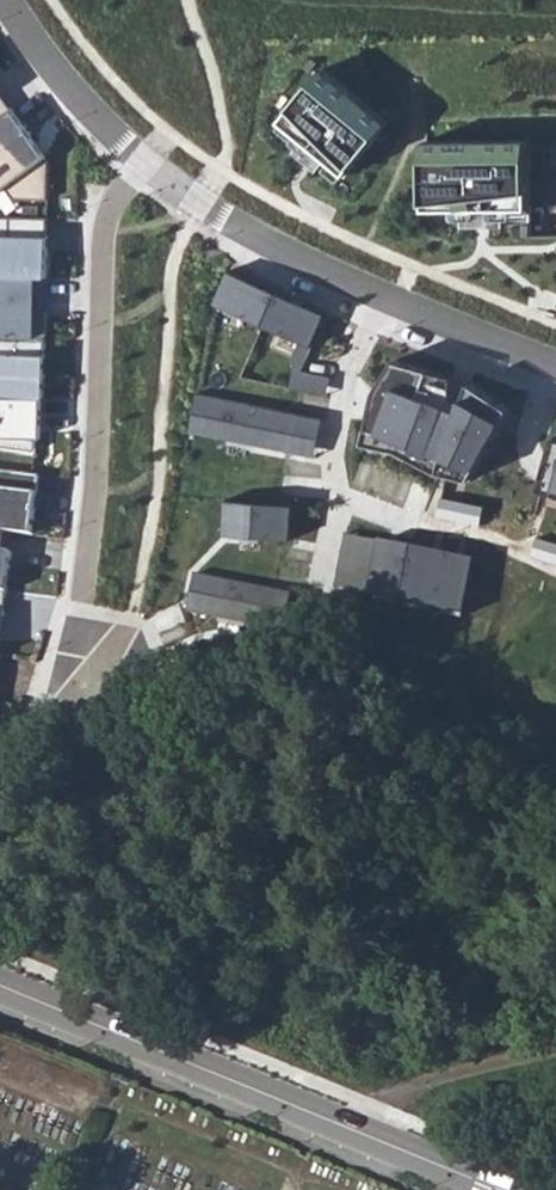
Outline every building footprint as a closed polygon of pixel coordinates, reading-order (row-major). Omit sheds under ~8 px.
[(392,120),(322,60),(278,116),(348,176),(392,120)] [(10,105),(0,90),(0,112),(10,105)] [(10,105),(0,112),(0,175),(15,195),(46,196),(46,155),(10,105)] [(532,208),(530,136),(422,138),(421,211),(532,208)] [(0,215),(0,275),(45,276),(47,216),(0,215)] [(324,308),(227,267),(213,300),(311,344),(324,308)] [(45,276),(0,275),(0,335),(44,336),(45,311),(34,310),(34,298),(45,298),(45,276)] [(219,333),(206,373),(246,385),(258,345),(219,333)] [(44,336),(0,335),(0,395),(38,395),(42,395),(43,395),(43,373),(36,372),(37,355),(44,355),(44,336)] [(400,356),(376,426),(471,461),(511,399),(468,374),(400,356)] [(324,415),(199,392),(188,431),(316,454),(324,415)] [(38,395),(0,395),(0,445),(35,450),(35,436),(36,428),(31,427),(31,419),(37,419),(38,395)] [(42,436),(42,395),(38,395),(37,419),(31,419),(31,427),(36,428),(35,436),(42,436)] [(0,470),(0,528),(3,528),(31,531),(39,475),(0,470)] [(226,496),(225,533),(292,533),(295,497),(226,496)] [(3,528),(0,528),(0,588),(5,589),(12,547),(1,546),(3,528)] [(477,557),(348,532),(335,586),(465,611),(477,557)] [(292,590),(197,573),(187,615),(283,632),(292,590)]
